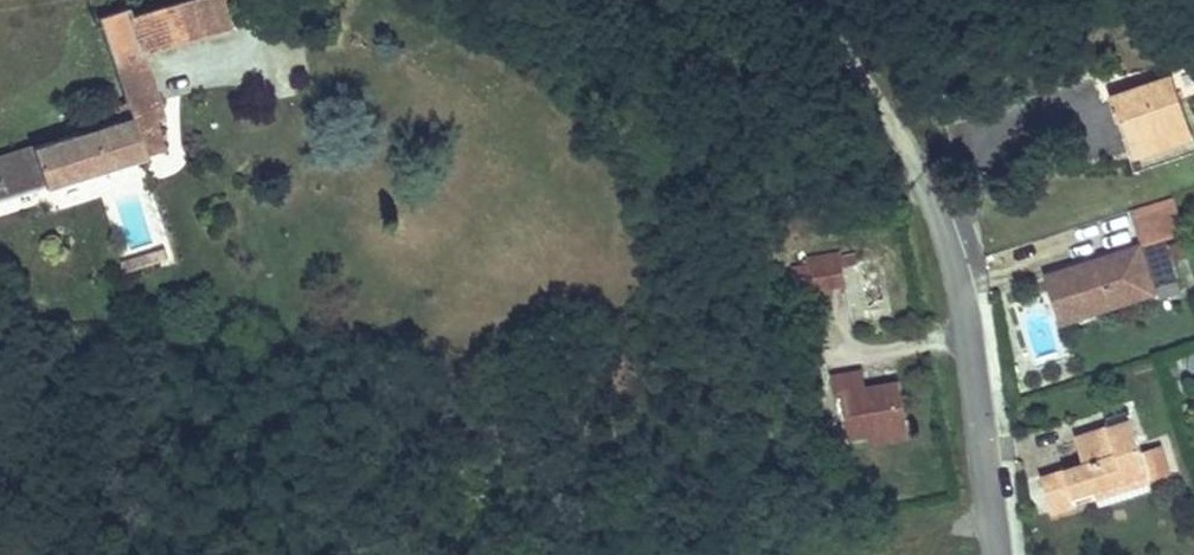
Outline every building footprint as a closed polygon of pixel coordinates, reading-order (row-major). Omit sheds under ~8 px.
[(229,30),(226,18),(205,24),(198,1),(198,0),(195,0),(160,10),(171,46),(229,30)] [(221,0),(198,0),(198,1),(205,24),(226,18),(221,0)] [(171,46),(160,10),(130,18),(140,55),(171,46)] [(157,112),(140,55),(130,18),(127,11),(97,20),(130,119),(157,112)] [(1165,83),(1103,104),(1125,167),(1186,148),(1165,83)] [(160,155),(151,123),(159,121),(157,112),(130,119),(143,160),(160,155)] [(143,160),(130,119),(0,159),(0,201),(42,187),(44,191),(143,160)] [(442,171),(437,151),(424,155),(430,175),(441,172),(442,171)] [(1159,246),(1177,240),(1193,234),(1193,214),(1188,196),(1147,210),(1159,246)] [(1159,246),(1067,277),(1083,323),(1174,291),(1170,280),(1189,274),(1177,240),(1159,246)] [(804,263),(810,291),(842,284),(837,265),(849,262),(848,256),(847,251),(834,254),(833,249),(802,255),(804,263)] [(125,276),(166,266),(164,258),(123,268),(125,276)] [(793,295),(810,291),(804,263),(787,267),(793,295)] [(857,369),(826,375),(830,391),(839,389),(848,440),(903,430),(894,377),(861,384),(857,369)] [(1104,450),(1062,463),(1075,500),(1114,486),(1112,478),(1169,458),(1153,407),(1096,426),(1104,450)]
